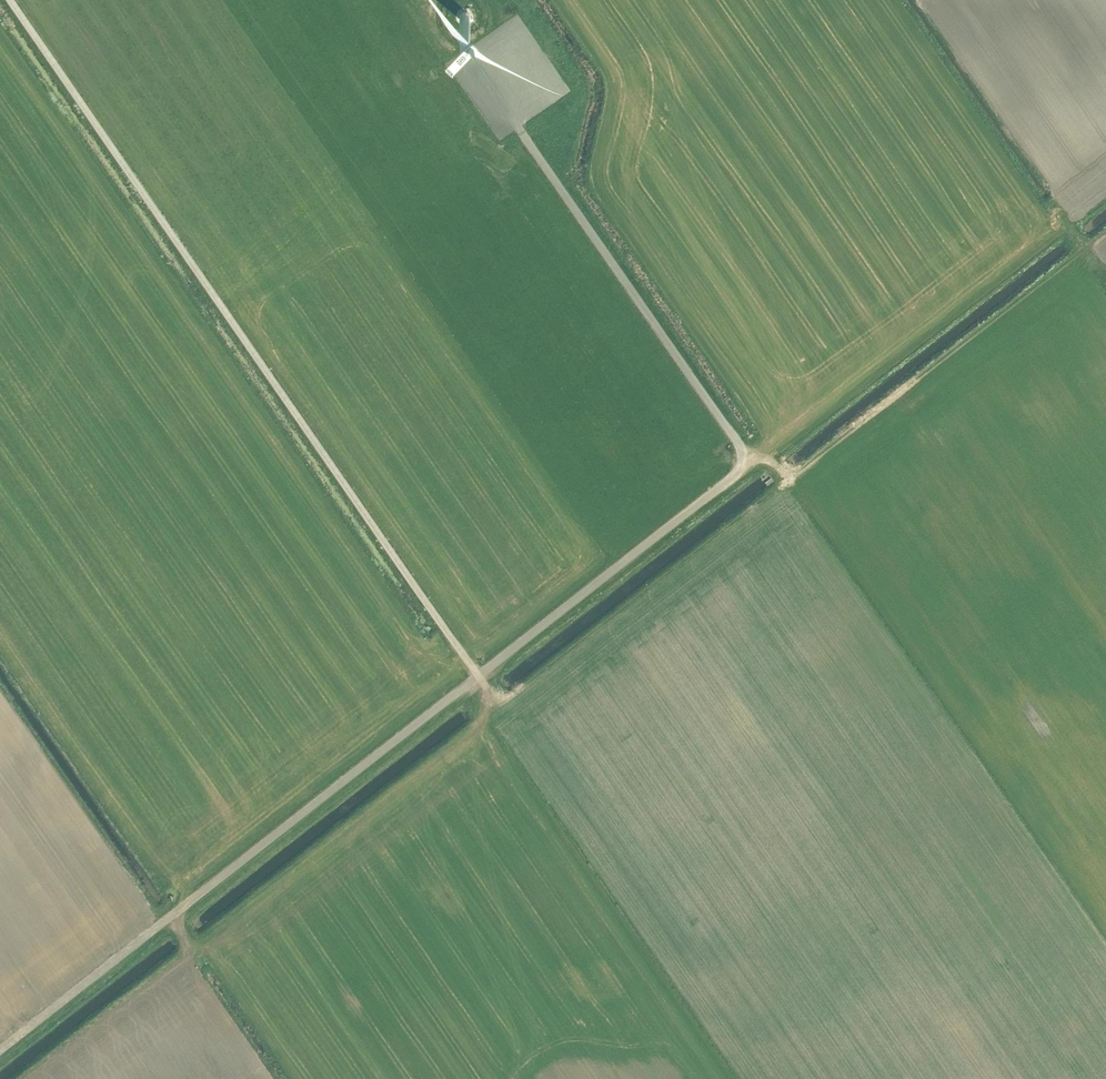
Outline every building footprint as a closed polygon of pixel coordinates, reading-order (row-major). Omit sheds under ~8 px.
[(459,16),(459,17),(459,18),(460,18),(460,19),(460,20),(461,20),(461,21),(462,21),(463,22),(464,22),(465,22),(466,22),(467,21),(468,21),(468,20),(469,20),(469,19),(470,18),(470,17),(470,16),(470,15),(470,14),(469,14),(469,13),(468,13),(468,12),(467,12),(466,11),(465,11),(464,11),(463,11),(462,12),(461,12),(461,13),(460,13),(460,14),(459,15),(459,16)] [(1082,224),(1087,231),(1105,217),(1105,206),(1082,224)] [(1061,243),(1050,250),(1053,255),(1064,248),(1061,243)] [(786,454),(790,460),(810,450),(807,443),(786,454)] [(743,499),(766,485),(761,477),(738,492),(743,499)] [(458,722),(463,717),(458,712),(453,717),(458,722)] [(153,959),(174,945),(169,939),(149,953),(153,959)]
